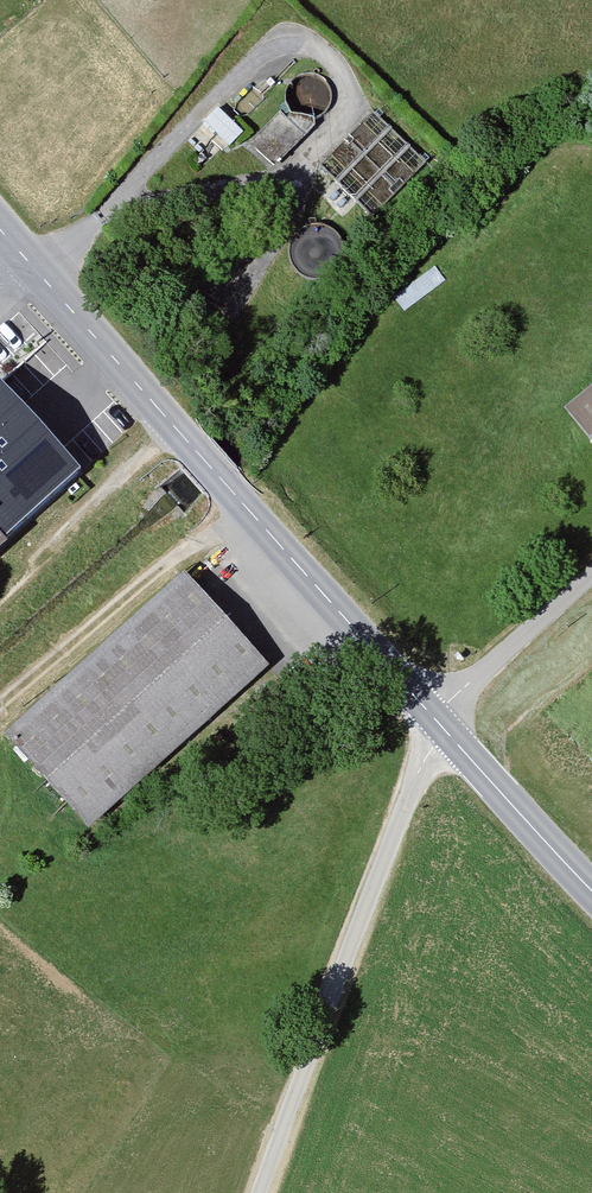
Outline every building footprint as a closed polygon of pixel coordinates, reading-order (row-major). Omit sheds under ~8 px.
[(242,131),(217,107),(205,120),(229,144),(242,131)] [(286,116),(280,112),(250,143),(274,166),(304,135),(314,124),(315,117),(290,111),(286,116)] [(292,240),(289,249),(289,258),(293,267),(298,274),(306,279),(315,281),(325,280),(333,276),(340,269),(344,261),(345,252),(343,243),(339,235),(332,229),(323,225),(314,225),(305,227),(297,233),(292,240)] [(572,396),(591,420),(591,379),(572,396)] [(71,466),(0,389),(0,530),(71,466)] [(270,656),(192,566),(4,729),(83,819),(270,656)]
